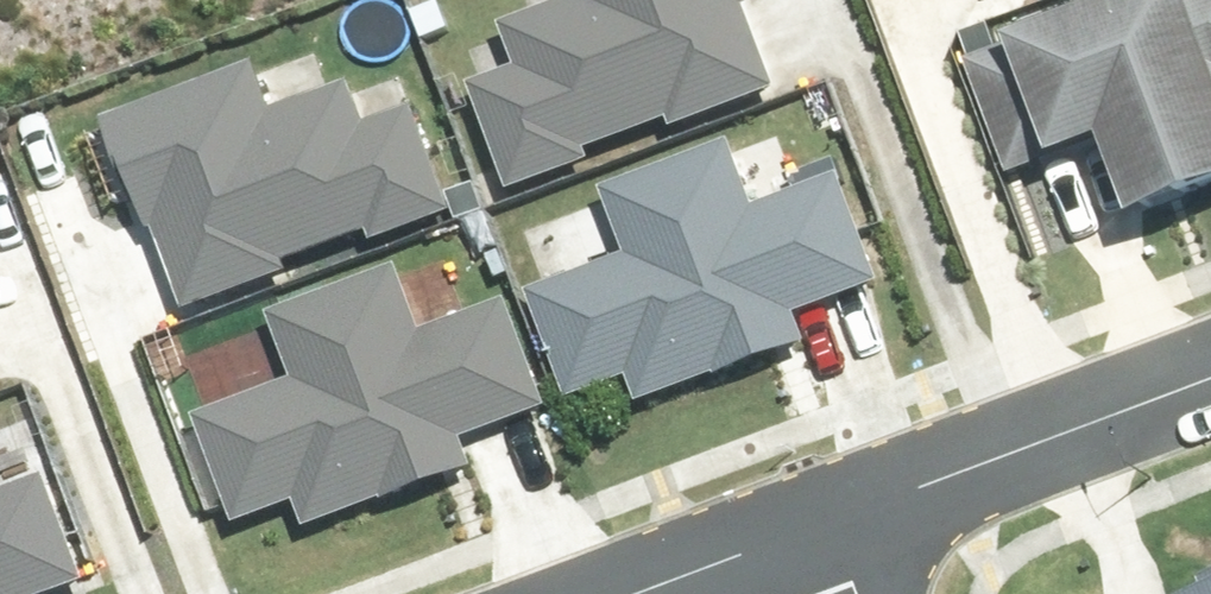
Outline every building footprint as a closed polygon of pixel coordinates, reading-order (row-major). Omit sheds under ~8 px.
[(757,0),(554,0),(514,15),(525,46),(477,64),(519,176),(603,145),(598,131),(671,105),(676,118),(786,78),(757,0)] [(981,53),(1030,178),(1122,142),(1149,210),(1210,186),(1210,0),(1116,0),(981,53)] [(283,54),(124,112),(191,294),(301,254),(296,241),(370,214),(375,228),(459,197),(417,85),(369,102),(358,71),(297,93),(283,54)] [(645,247),(554,282),(597,393),(660,368),(668,389),(810,334),(795,297),(881,264),(847,179),(768,209),(743,144),(623,190),(645,247)] [(300,366),(209,401),(252,511),(315,487),(323,507),(464,453),(450,416),(535,383),(502,297),(423,327),(398,263),(278,309),(300,366)] [(84,564),(50,478),(0,497),(0,593),(4,593),(84,564)] [(1158,580),(1163,593),(1210,593),(1210,563),(1158,580)]
